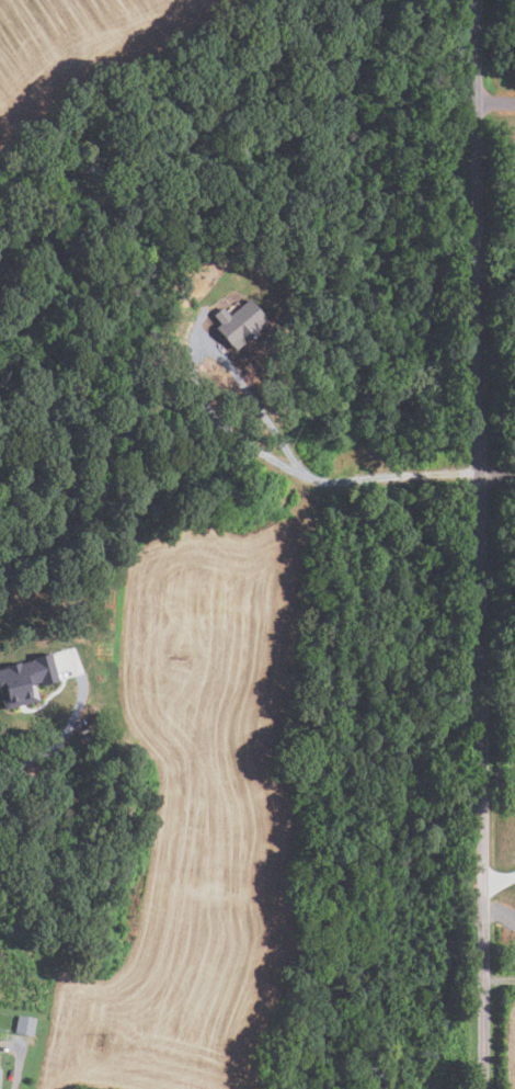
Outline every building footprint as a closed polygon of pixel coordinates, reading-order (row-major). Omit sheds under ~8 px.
[(219,324),(211,315),(220,307),(228,315),(248,298),(268,322),(234,351),(214,328),(219,324)] [(3,710),(0,697),(0,669),(4,668),(3,666),(18,661),(19,665),(33,660),(32,658),(49,654),(57,681),(38,685),(37,682),(32,683),(37,701),(3,710)] [(13,1032),(16,1013),(35,1017),(32,1035),(13,1032)]
